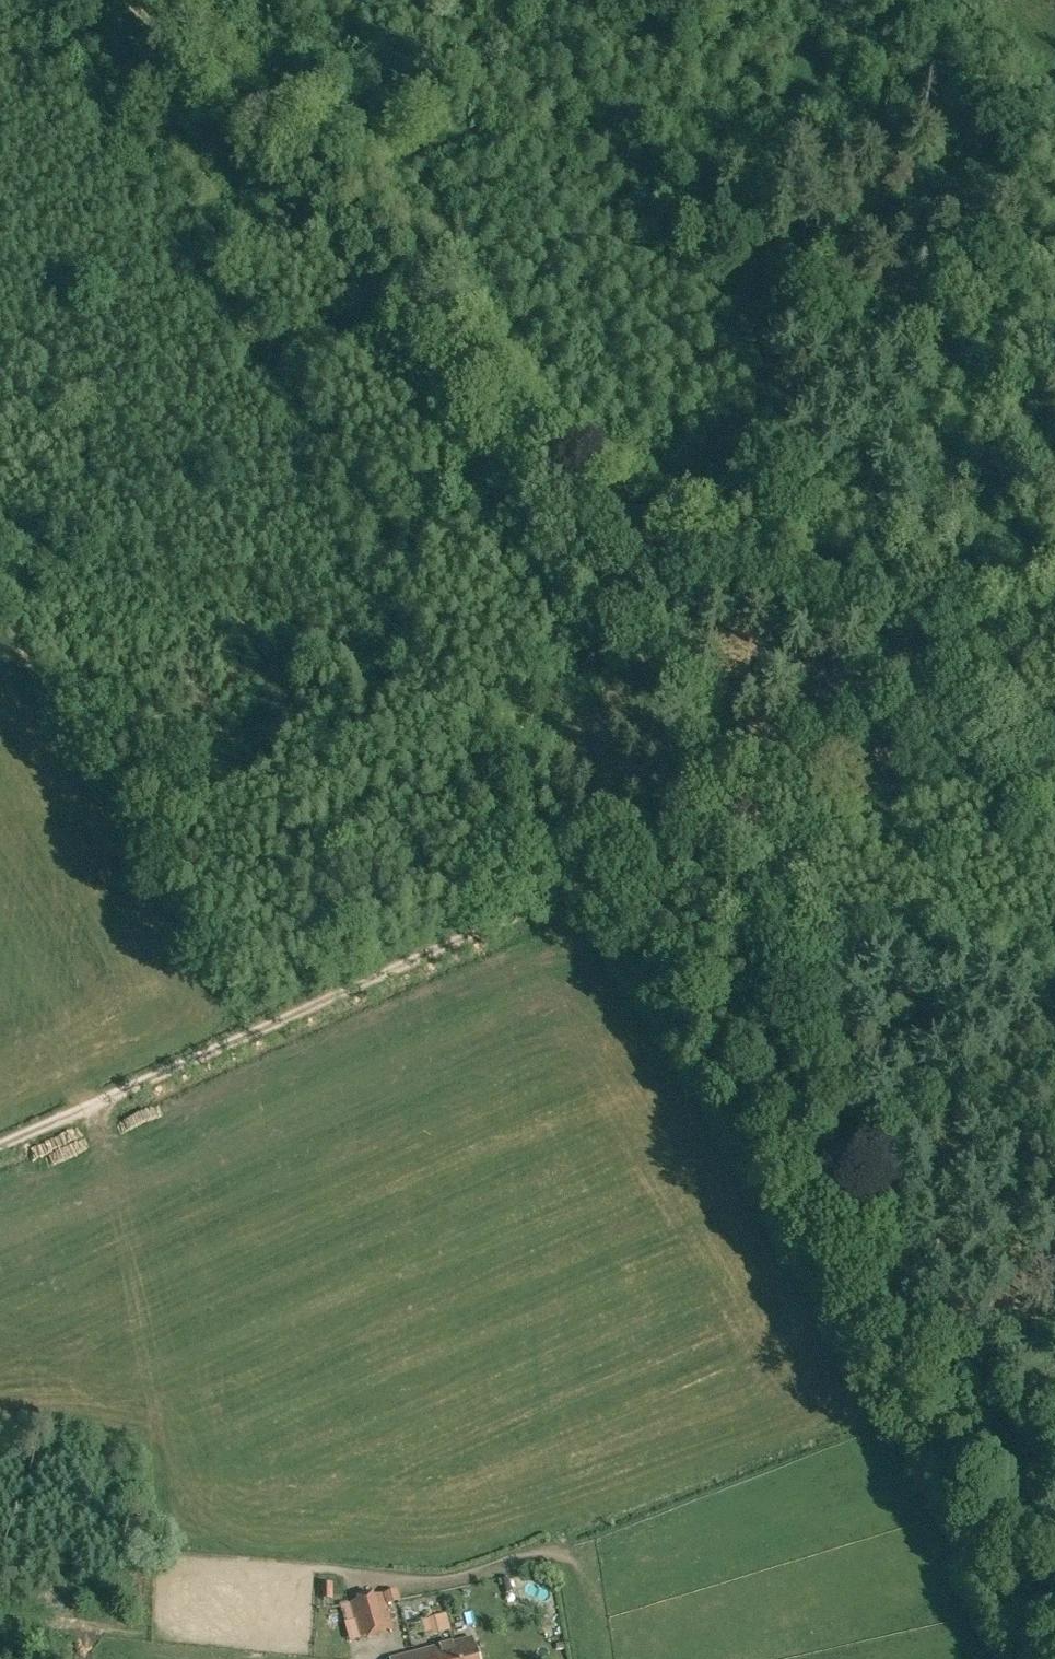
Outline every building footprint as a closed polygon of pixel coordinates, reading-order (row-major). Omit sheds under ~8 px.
[(509,1576),(502,1578),(505,1593),(513,1591),(509,1576)] [(397,1589),(383,1593),(385,1601),(399,1597),(397,1589)] [(359,1637),(393,1628),(383,1593),(349,1603),(359,1637)] [(474,1636),(392,1657),(392,1658),(480,1658),(474,1636)]
